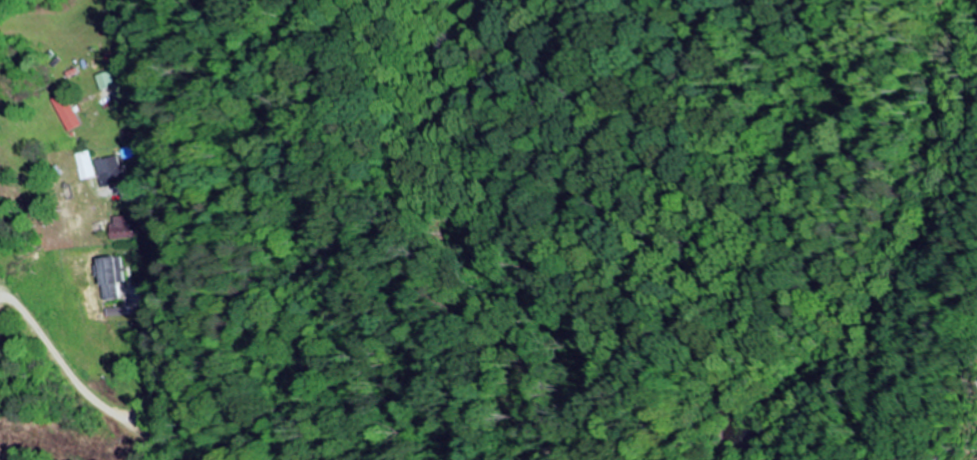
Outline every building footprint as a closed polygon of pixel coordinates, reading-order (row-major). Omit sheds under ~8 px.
[(101,77),(104,93),(120,89),(116,73),(101,77)] [(85,128),(69,93),(54,100),(71,135),(85,128)] [(84,182),(101,179),(103,188),(129,183),(124,157),(96,163),(94,155),(79,158),(84,182)] [(113,218),(114,239),(144,238),(143,217),(113,218)] [(106,302),(125,301),(124,287),(128,287),(126,259),(104,260),(104,266),(96,267),(97,279),(105,279),(106,302)]
